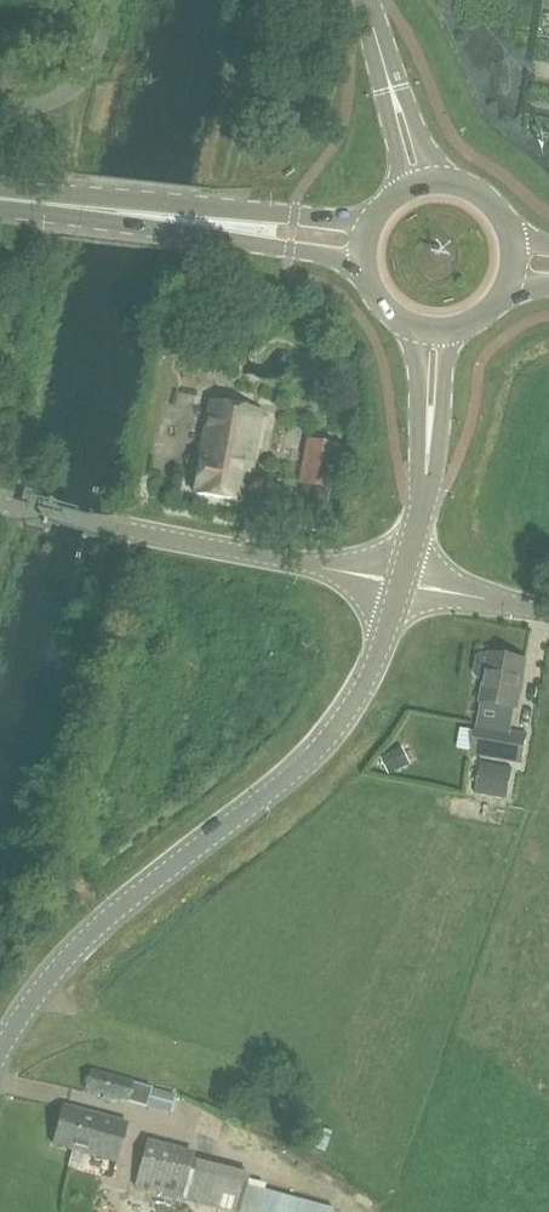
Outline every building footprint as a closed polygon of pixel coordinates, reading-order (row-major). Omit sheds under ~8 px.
[(195,376),(195,399),(209,400),(210,377),(195,376)] [(210,401),(193,492),(238,501),(244,471),(250,472),(261,411),(210,401)] [(338,443),(307,438),(299,482),(330,487),(338,443)] [(479,658),(476,672),(479,677),(486,678),(482,701),(517,708),(526,661),(491,654),(491,656),(483,655),(479,658)] [(473,754),(523,764),(528,735),(478,726),(473,754)] [(508,799),(514,769),(481,763),(476,794),(508,799)] [(170,1114),(176,1094),(92,1070),(87,1090),(170,1114)] [(64,1106),(53,1143),(114,1160),(124,1122),(64,1106)] [(183,1184),(194,1142),(149,1132),(139,1173),(183,1184)] [(186,1201),(227,1211),(327,1211),(329,1207),(246,1185),(249,1173),(197,1159),(186,1201)]
